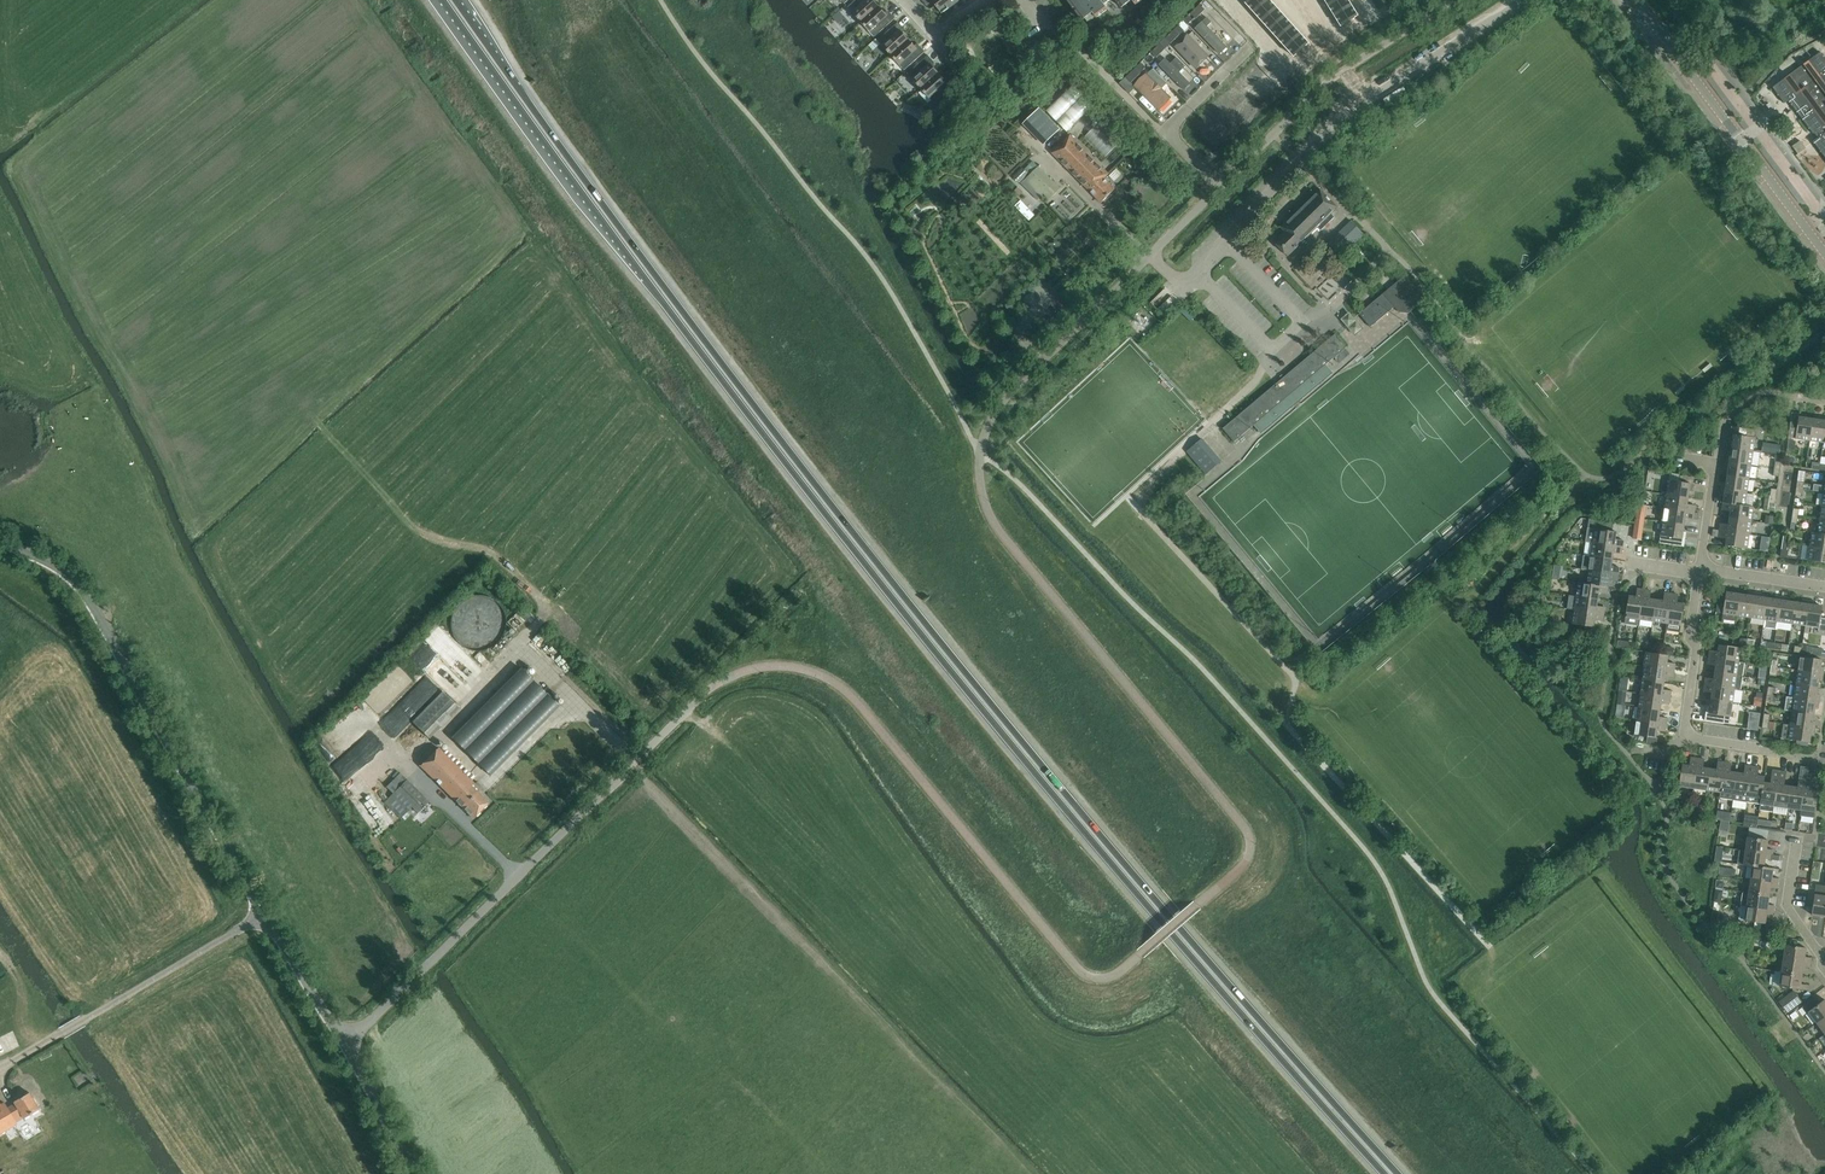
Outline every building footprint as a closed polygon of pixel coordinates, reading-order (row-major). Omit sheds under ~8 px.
[(879,6),(873,0),(855,0),(847,7),(861,22),(879,6)] [(941,13),(958,1),(957,0),(931,0),(941,13)] [(1082,20),(1092,13),(1096,18),(1107,9),(1104,4),(1110,0),(1067,0),(1082,20)] [(1254,12),(1261,5),(1256,0),(1249,0),(1246,3),(1254,12)] [(1261,5),(1269,14),(1277,8),(1270,0),(1267,0),(1261,5)] [(1334,16),(1343,10),(1337,0),(1328,6),(1334,16)] [(1343,10),(1351,5),(1348,0),(1337,0),(1343,10)] [(1199,4),(1190,13),(1196,19),(1205,10),(1199,4)] [(1261,5),(1254,12),(1262,21),(1269,14),(1261,5)] [(1343,10),(1349,21),(1358,16),(1351,5),(1343,10)] [(887,15),(879,6),(861,22),(874,37),(895,18),(890,13),(887,15)] [(1277,8),(1269,14),(1277,23),(1284,16),(1277,8)] [(1341,26),(1349,21),(1343,10),(1334,16),(1341,26)] [(1270,30),(1277,23),(1269,14),(1262,21),(1270,30)] [(1277,23),(1285,32),(1292,25),(1284,16),(1277,23)] [(891,55),(909,39),(900,30),(903,28),(898,22),(877,40),(891,55)] [(1278,39),(1285,32),(1277,23),(1270,30),(1278,39)] [(1285,32),(1293,41),(1300,34),(1292,25),(1285,32)] [(1174,29),(1165,38),(1170,43),(1179,35),(1174,29)] [(1278,39),(1286,47),(1293,41),(1285,32),(1278,39)] [(1300,34),(1293,41),(1301,50),(1309,43),(1300,34)] [(1208,59),(1186,37),(1180,43),(1181,44),(1175,49),(1201,77),(1207,71),(1201,65),(1208,59)] [(1222,50),(1210,38),(1205,43),(1217,55),(1222,50)] [(909,39),(891,55),(904,70),(925,52),(920,46),(917,48),(909,39)] [(1294,56),(1301,50),(1293,41),(1286,47),(1294,56)] [(1160,43),(1151,52),(1156,58),(1165,49),(1160,43)] [(1177,59),(1171,53),(1158,66),(1183,92),(1192,83),(1172,63),(1177,59)] [(1819,53),(1774,86),(1785,102),(1788,100),(1817,139),(1813,142),(1824,158),(1824,62),(1819,53)] [(1153,59),(1149,54),(1144,58),(1149,63),(1153,59)] [(921,89),(938,73),(930,63),(933,61),(928,55),(907,74),(921,89)] [(1135,67),(1127,73),(1132,80),(1140,74),(1135,67)] [(1168,88),(1152,72),(1134,90),(1160,115),(1173,101),(1164,92),(1168,88)] [(947,82),(938,73),(921,89),(934,104),(955,85),(949,79),(947,82)] [(1046,111),(1067,130),(1090,106),(1069,87),(1046,111)] [(1023,123),(1044,144),(1059,129),(1039,108),(1023,123)] [(1343,148),(1352,140),(1345,133),(1336,142),(1343,148)] [(1101,203),(1115,189),(1104,178),(1108,174),(1070,135),(1052,153),(1101,203)] [(1049,200),(1060,189),(1038,167),(1024,180),(1041,196),(1043,194),(1049,200)] [(1320,189),(1289,219),(1281,227),(1285,231),(1274,242),(1288,256),(1317,227),(1320,230),(1325,225),(1323,222),(1337,207),(1320,189)] [(1364,235),(1351,221),(1329,243),(1339,254),(1345,248),(1348,251),(1364,235)] [(1327,297),(1344,282),(1337,273),(1320,288),(1327,297)] [(1358,315),(1369,328),(1394,307),(1404,308),(1408,313),(1426,299),(1405,275),(1358,315)] [(1354,318),(1351,315),(1349,312),(1341,319),(1345,325),(1354,318)] [(1359,324),(1354,318),(1345,325),(1350,331),(1359,324)] [(1359,324),(1350,331),(1354,335),(1363,328),(1359,324)] [(1335,334),(1234,419),(1223,428),(1234,442),(1346,347),(1335,334)] [(1792,413),(1789,427),(1797,428),(1795,438),(1809,440),(1812,419),(1806,418),(1806,415),(1792,413)] [(1809,440),(1823,442),(1824,428),(1824,418),(1820,417),(1819,420),(1812,419),(1809,440)] [(1731,448),(1753,452),(1755,437),(1744,436),(1745,429),(1731,427),(1729,441),(1732,442),(1731,448)] [(1202,439),(1200,440),(1187,452),(1206,474),(1221,461),(1202,439)] [(1779,454),(1780,445),(1772,444),(1771,452),(1779,454)] [(1753,452),(1731,448),(1730,455),(1727,455),(1726,462),(1751,465),(1753,452)] [(1751,465),(1726,462),(1725,468),(1728,469),(1727,476),(1749,479),(1751,465)] [(1694,477),(1680,475),(1679,482),(1668,480),(1666,494),(1688,498),(1689,491),(1692,491),(1694,477)] [(1723,482),(1722,489),(1747,492),(1755,494),(1757,480),(1749,479),(1727,476),(1726,482),(1723,482)] [(1824,486),(1814,484),(1813,491),(1823,492),(1824,493),(1824,481),(1824,486)] [(1747,492),(1722,489),(1721,496),(1724,496),(1723,503),(1745,506),(1747,492)] [(1666,494),(1664,508),(1694,512),(1695,506),(1687,504),(1688,498),(1666,494)] [(1753,507),(1745,506),(1723,503),(1722,510),(1730,511),(1729,518),(1751,521),(1753,507)] [(1664,508),(1662,522),(1684,525),(1685,518),(1693,519),(1694,517),(1694,512),(1664,508)] [(1720,523),(1719,530),(1749,535),(1751,521),(1729,518),(1728,525),(1720,523)] [(1819,520),(1817,533),(1812,532),(1824,534),(1824,520),(1819,520)] [(1684,525),(1662,522),(1660,536),(1671,537),(1670,545),(1684,547),(1686,532),(1683,532),(1684,525)] [(1687,527),(1686,543),(1697,543),(1697,527),(1687,527)] [(1592,543),(1622,547),(1623,540),(1615,539),(1616,532),(1594,529),(1592,543)] [(1749,535),(1719,530),(1718,537),(1726,538),(1725,546),(1747,549),(1749,535)] [(1641,539),(1642,533),(1634,531),(1632,538),(1641,539)] [(1810,546),(1824,548),(1824,534),(1812,532),(1810,546)] [(1622,547),(1592,543),(1590,556),(1612,560),(1613,553),(1621,554),(1622,547)] [(1810,546),(1808,560),(1824,563),(1824,548),(1810,546)] [(1612,560),(1590,556),(1588,570),(1618,574),(1619,567),(1611,566),(1612,560)] [(1578,582),(1608,587),(1609,580),(1617,581),(1618,574),(1588,570),(1586,583),(1578,582)] [(1578,582),(1576,596),(1597,599),(1598,593),(1607,594),(1608,587),(1578,582)] [(1734,590),(1719,588),(1717,602),(1724,603),(1723,613),(1737,616),(1740,594),(1733,593),(1734,590)] [(1639,619),(1644,590),(1637,589),(1636,597),(1628,596),(1625,617),(1639,619)] [(1644,590),(1639,619),(1653,621),(1656,600),(1649,599),(1651,591),(1644,590)] [(1747,595),(1740,594),(1737,616),(1750,618),(1754,593),(1747,592),(1747,595)] [(1663,601),(1656,600),(1653,621),(1667,623),(1671,594),(1664,593),(1663,601)] [(1761,594),(1754,593),(1750,618),(1764,620),(1767,598),(1760,597),(1761,594)] [(1678,595),(1671,594),(1667,623),(1681,625),(1684,604),(1677,603),(1678,595)] [(469,649),(479,651),(489,649),(497,645),(503,637),(507,628),(507,619),(504,610),(498,602),(490,597),(480,595),(471,596),(463,600),(457,606),(453,613),(451,622),(452,630),(455,638),(461,644),(469,649)] [(1597,599),(1576,596),(1574,610),(1604,614),(1605,607),(1596,606),(1597,599)] [(1774,599),(1767,598),(1764,620),(1778,622),(1781,597),(1774,596),(1774,599)] [(1781,597),(1778,622),(1791,624),(1794,602),(1788,601),(1788,598),(1781,597)] [(1801,603),(1794,602),(1791,624),(1805,626),(1808,601),(1802,600),(1801,603)] [(1808,601),(1805,626),(1818,627),(1817,631),(1824,632),(1824,618),(1820,617),(1822,606),(1815,605),(1815,602),(1808,601)] [(1604,614),(1574,610),(1572,624),(1593,627),(1594,620),(1603,621),(1604,614)] [(439,624),(424,634),(429,641),(443,631),(439,624)] [(1775,643),(1774,643),(1773,649),(1781,650),(1782,640),(1775,639),(1775,643)] [(1708,657),(1738,662),(1740,648),(1719,644),(1718,652),(1709,650),(1708,657)] [(1644,666),(1674,671),(1675,664),(1667,662),(1668,655),(1646,652),(1644,666)] [(1800,656),(1798,671),(1823,674),(1824,667),(1821,667),(1822,660),(1800,656)] [(1738,662),(1708,657),(1707,664),(1716,665),(1715,672),(1736,675),(1742,676),(1744,663),(1738,662)] [(1771,666),(1777,667),(1777,666),(1778,666),(1778,667),(1784,668),(1785,662),(1779,661),(1778,663),(1777,663),(1778,660),(1772,659),(1771,666)] [(1766,674),(1767,666),(1760,665),(1759,673),(1766,674)] [(1674,671),(1644,666),(1642,680),(1664,683),(1665,676),(1673,677),(1674,671)] [(521,668),(452,737),(490,775),(559,706),(521,668)] [(1823,674),(1798,671),(1796,684),(1818,687),(1819,681),(1822,681),(1823,674)] [(1705,678),(1704,685),(1734,689),(1736,675),(1715,672),(1714,679),(1705,678)] [(1642,680),(1640,693),(1670,698),(1671,691),(1663,690),(1664,683),(1642,680)] [(1796,684),(1794,698),(1819,701),(1820,694),(1817,694),(1818,687),(1796,684)] [(1734,689),(1704,685),(1703,691),(1712,693),(1711,699),(1732,703),(1734,689)] [(442,691),(412,722),(429,738),(459,708),(442,691)] [(1640,693),(1638,707),(1660,710),(1661,703),(1669,705),(1670,698),(1640,693)] [(1819,701),(1794,698),(1787,697),(1785,710),(1792,711),(1814,715),(1815,708),(1818,708),(1819,701)] [(1732,703),(1711,699),(1710,706),(1707,706),(1704,720),(1729,724),(1732,703)] [(1660,710),(1638,707),(1636,721),(1666,725),(1667,718),(1659,717),(1660,710)] [(1814,715),(1792,711),(1790,725),(1815,729),(1816,722),(1813,721),(1814,715)] [(1759,720),(1749,718),(1747,728),(1758,730),(1759,720)] [(1666,725),(1636,721),(1634,735),(1656,738),(1657,731),(1665,732),(1666,725)] [(1815,729),(1790,725),(1783,724),(1781,738),(1809,742),(1811,735),(1814,735),(1815,729)] [(343,728),(316,746),(339,780),(374,756),(361,737),(353,743),(343,728)] [(480,789),(438,748),(420,766),(473,818),(488,803),(477,792),(480,789)] [(1682,765),(1679,786),(1693,788),(1697,758),(1690,757),(1689,766),(1682,765)] [(1704,759),(1697,758),(1693,788),(1706,790),(1710,769),(1703,768),(1704,759)] [(1716,770),(1710,769),(1706,790),(1720,792),(1724,762),(1717,761),(1716,770)] [(1724,762),(1720,792),(1719,798),(1733,800),(1737,773),(1730,772),(1731,763),(1724,762)] [(373,789),(383,781),(368,764),(358,772),(373,789)] [(1737,773),(1733,800),(1746,802),(1752,766),(1745,765),(1743,774),(1737,773)] [(1752,766),(1746,802),(1760,804),(1764,777),(1757,776),(1758,767),(1752,766)] [(1791,786),(1787,808),(1801,810),(1807,767),(1800,766),(1797,787),(1791,786)] [(1807,767),(1801,810),(1800,816),(1814,818),(1818,790),(1811,789),(1814,768),(1807,767)] [(1764,777),(1760,804),(1774,806),(1779,770),(1772,769),(1770,783),(1764,783),(1764,777)] [(429,801),(406,779),(397,770),(391,777),(393,779),(386,787),(392,793),(384,802),(400,818),(402,817),(404,820),(410,814),(407,811),(412,807),(418,812),(429,801)] [(1779,770),(1774,806),(1787,808),(1791,786),(1784,785),(1786,771),(1779,770)] [(341,786),(380,833),(392,823),(353,776),(341,786)] [(1749,828),(1747,837),(1745,851),(1772,855),(1773,850),(1766,849),(1767,840),(1765,839),(1766,831),(1749,828)] [(1721,846),(1718,856),(1736,860),(1739,850),(1721,846)] [(1745,851),(1739,850),(1737,864),(1747,866),(1753,866),(1763,867),(1765,859),(1779,861),(1779,856),(1772,855),(1745,851)] [(1753,866),(1747,866),(1745,878),(1777,883),(1778,878),(1771,877),(1773,868),(1763,867),(1753,866)] [(1777,883),(1745,878),(1745,879),(1751,880),(1749,893),(1769,896),(1770,887),(1777,888),(1777,883)] [(1824,886),(1816,884),(1811,915),(1824,917),(1824,884),(1824,886)] [(1743,893),(1740,906),(1773,911),(1774,906),(1767,904),(1769,896),(1749,893),(1749,894),(1743,893)] [(1773,911),(1740,906),(1747,907),(1745,921),(1765,923),(1766,915),(1773,916),(1773,911)] [(1783,959),(1810,963),(1811,958),(1804,957),(1805,948),(1786,945),(1783,959)] [(1783,959),(1781,972),(1801,975),(1803,967),(1809,968),(1810,963),(1783,959)] [(1801,975),(1781,972),(1779,986),(1799,989),(1806,990),(1807,985),(1800,984),(1801,975)] [(1778,1002),(1787,1013),(1802,1002),(1793,990),(1778,1002)] [(1818,1004),(1814,998),(1802,1007),(1806,1013),(1808,1012),(1817,1023),(1824,1016),(1824,1000),(1824,999),(1818,1004)] [(1817,1023),(1824,1034),(1824,1016),(1817,1023)] [(29,1092),(13,1101),(15,1103),(7,1107),(4,1102),(0,1104),(0,1133),(17,1123),(14,1118),(21,1114),(23,1118),(39,1109),(29,1092)]
